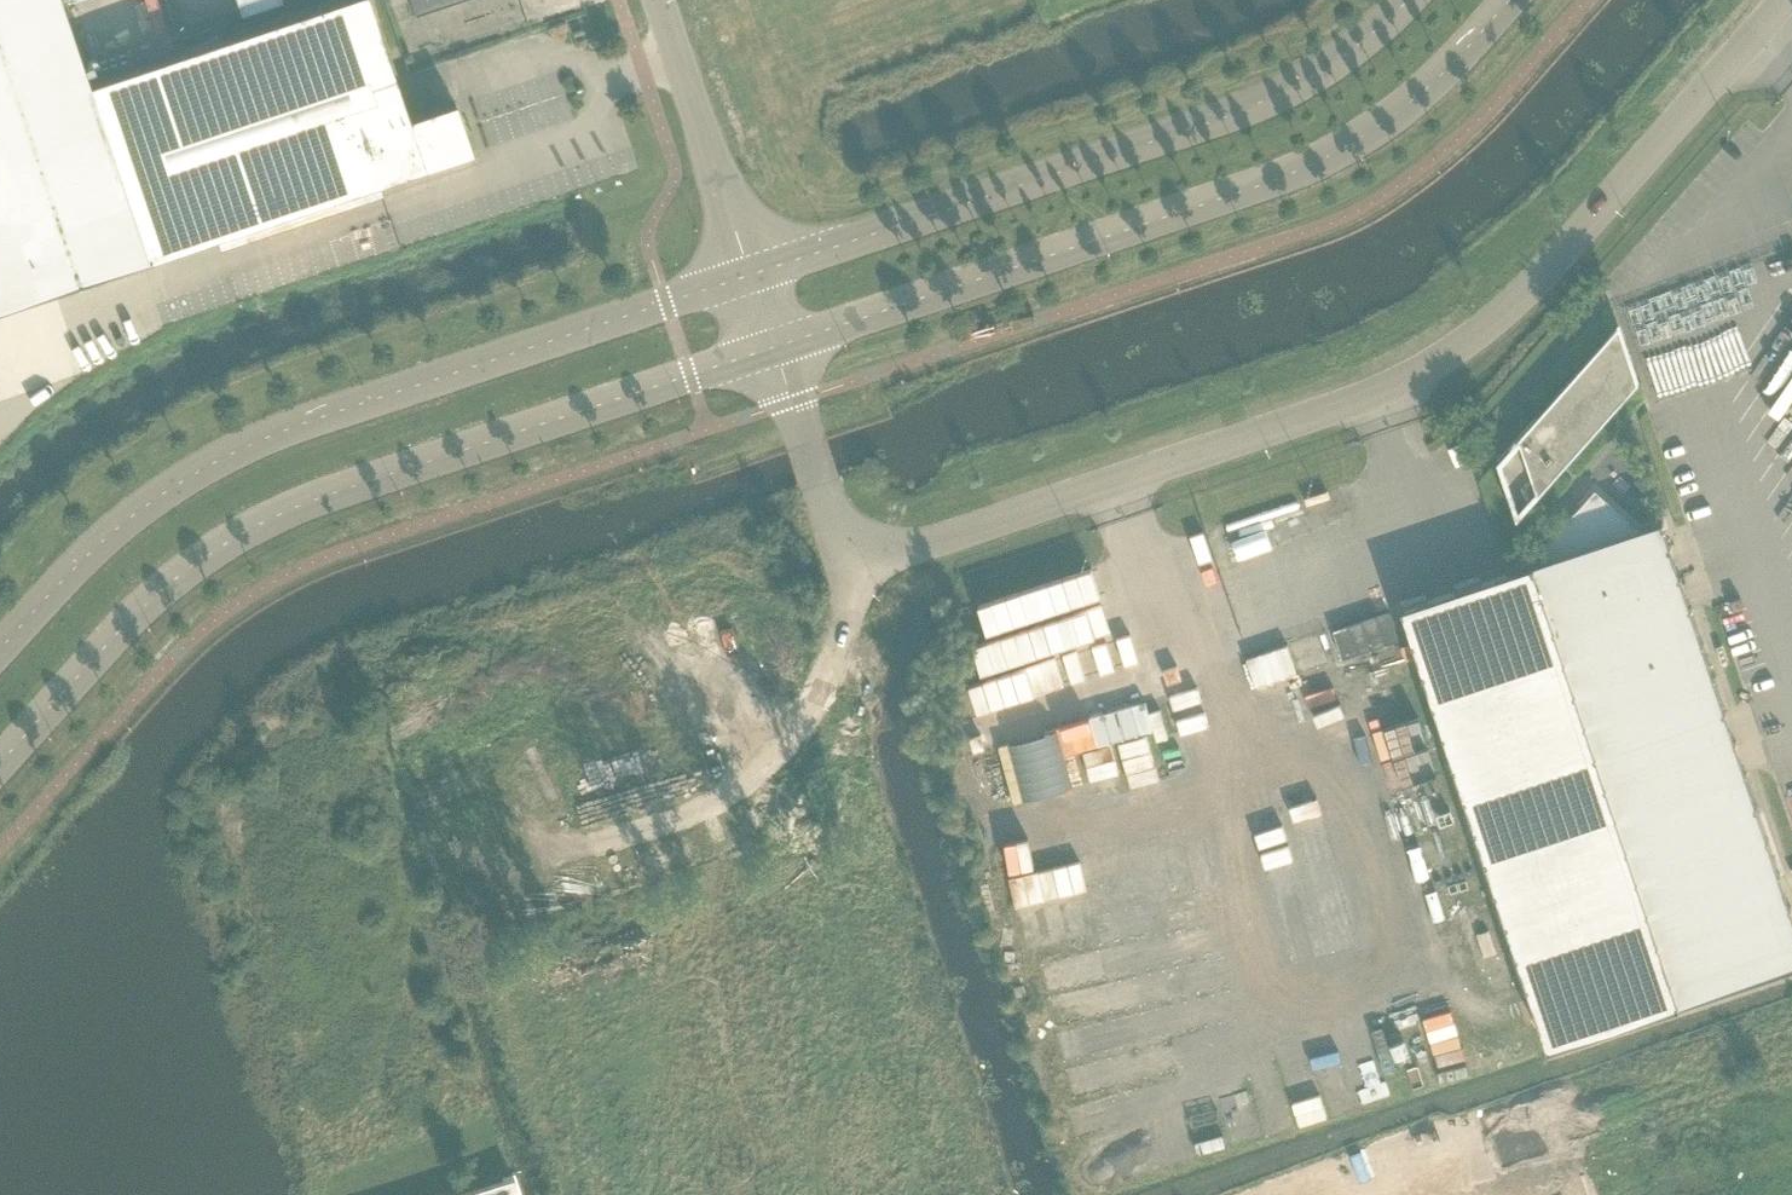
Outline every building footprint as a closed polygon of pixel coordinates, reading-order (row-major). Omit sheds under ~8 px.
[(150,260),(473,152),(457,104),(410,120),(369,0),(344,0),(92,85),(63,0),(0,0),(0,310),(150,260)] [(416,15),(460,0),(411,0),(416,15)] [(1656,329),(1719,511),(1734,506),(1740,492),(1758,486),(1751,468),(1718,453),(1729,449),(1734,438),(1725,434),(1719,417),(1744,409),(1746,417),(1767,426),(1791,497),(1791,445),(1784,422),(1791,404),(1791,395),(1757,294),(1715,309),(1706,305),(1678,315),(1674,323),(1656,329)] [(1636,380),(1616,322),(1497,461),(1517,518),(1636,380)] [(1403,608),(1549,1049),(1791,968),(1791,909),(1663,522),(1640,529),(1596,490),(1541,551),(1544,561),(1403,608)] [(1343,659),(1399,640),(1390,612),(1334,630),(1343,659)] [(1229,666),(976,750),(1122,1191),(1375,1107),(1229,666)] [(1403,724),(1346,739),(1353,766),(1410,751),(1403,724)] [(519,1176),(460,1194),(525,1194),(519,1176)]
